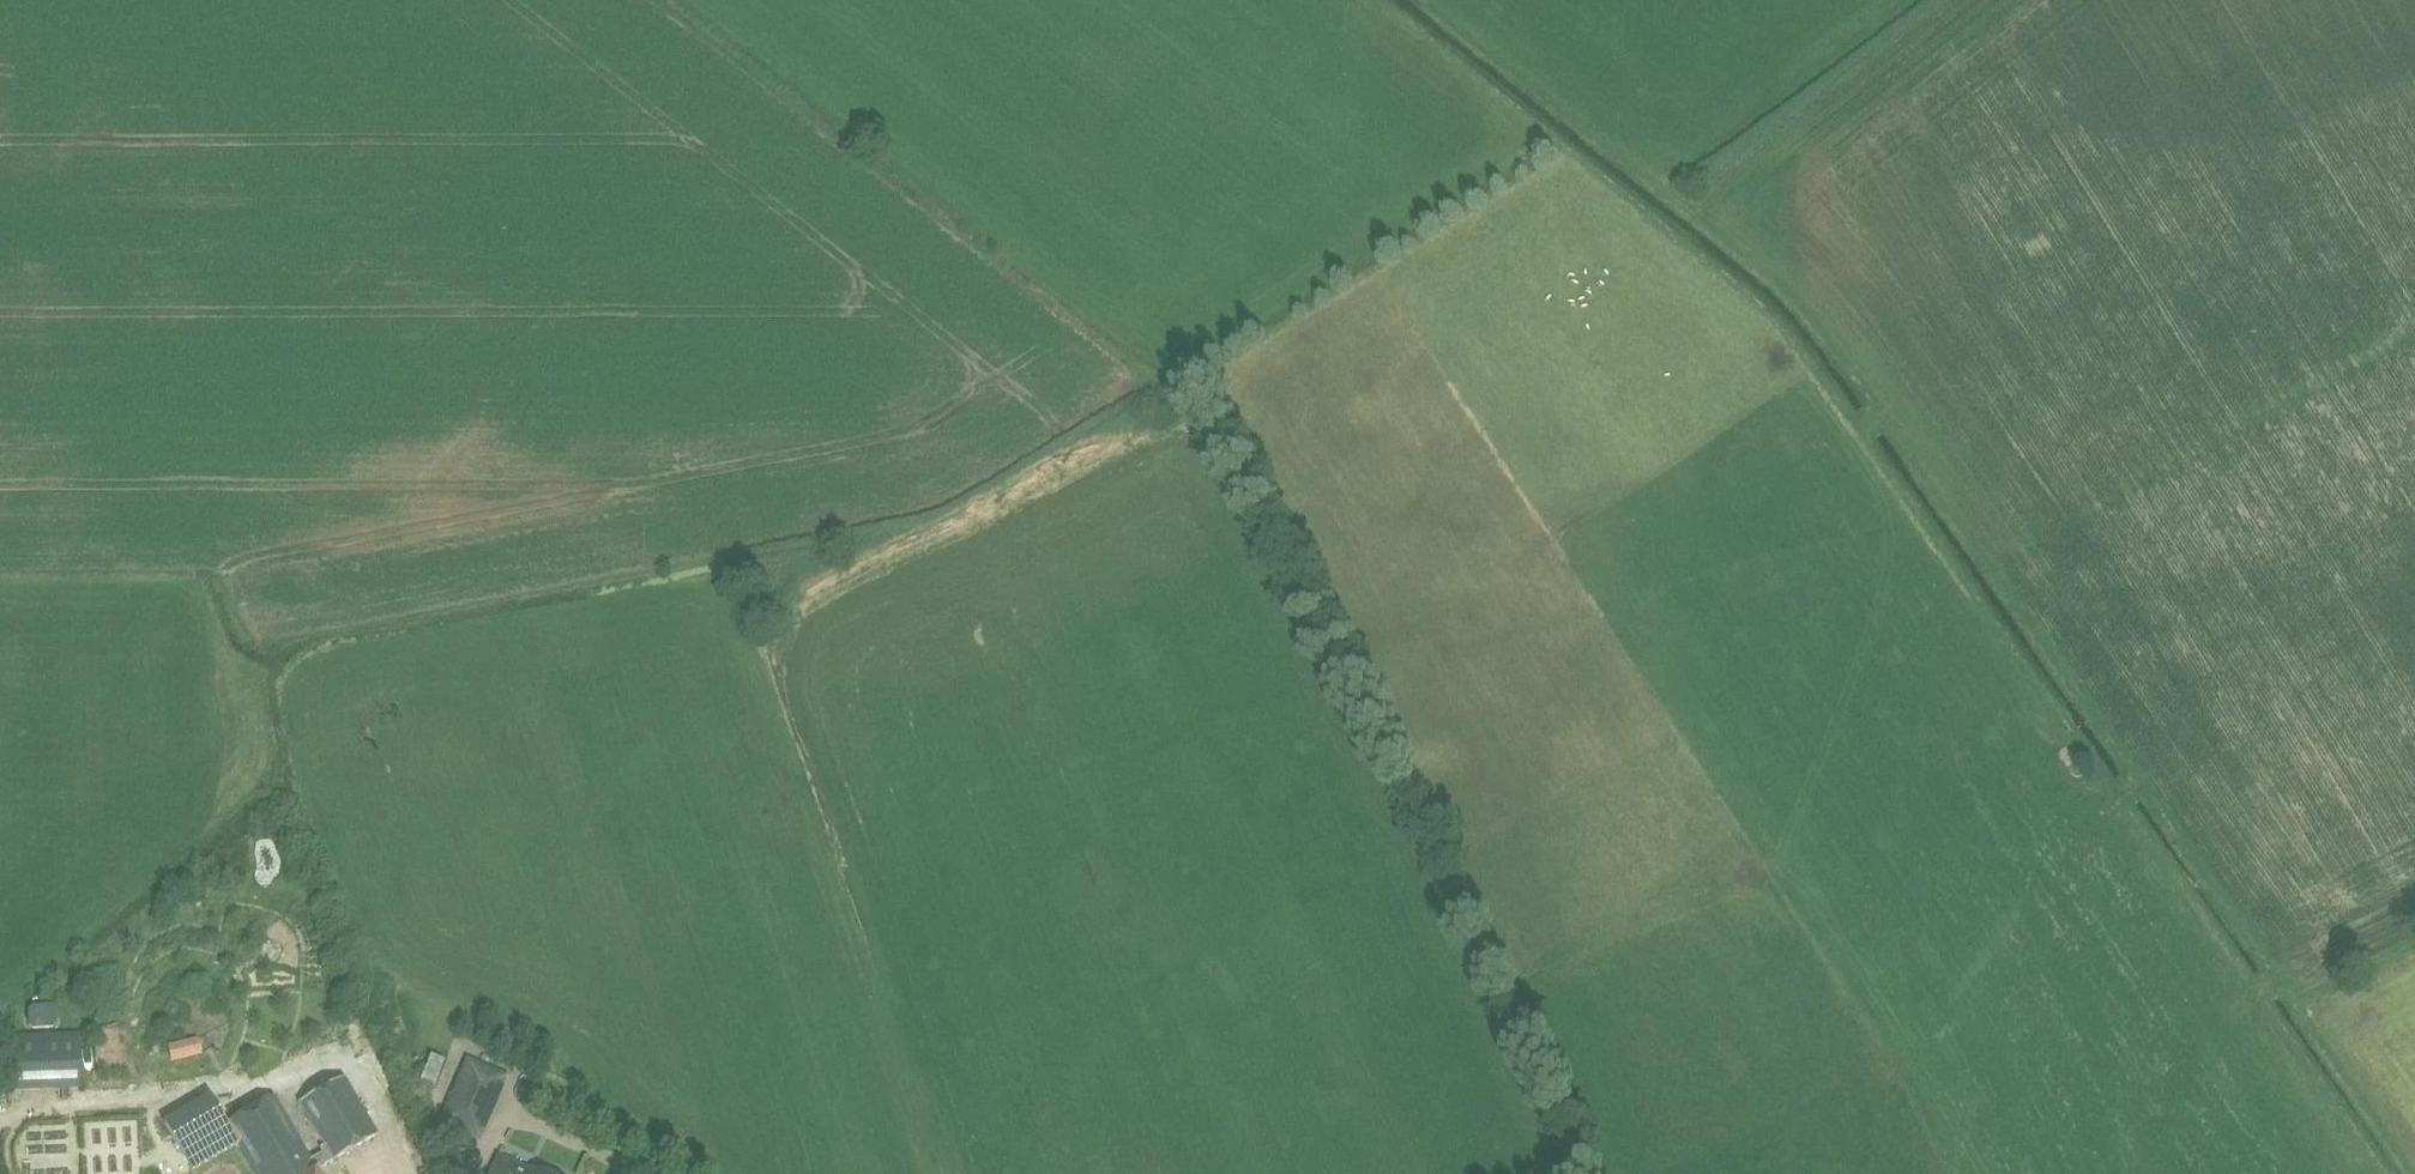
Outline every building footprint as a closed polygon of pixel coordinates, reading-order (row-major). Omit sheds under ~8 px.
[(93,1013),(92,1059),(122,1060),(123,1013),(93,1013)] [(273,1031),(250,1040),(255,1052),(278,1043),(273,1031)] [(69,1053),(12,1056),(13,1079),(70,1077),(69,1053)] [(439,1124),(480,1142),(495,1107),(478,1100),(491,1070),(468,1059),(439,1124)] [(227,1119),(240,1142),(259,1173),(322,1173),(317,1166),(377,1130),(342,1072),(298,1099),(326,1146),(311,1155),(273,1091),(227,1119)] [(226,1136),(197,1084),(148,1111),(142,1102),(14,1173),(158,1173),(226,1136)] [(35,1131),(20,1133),(23,1150),(38,1147),(35,1131)] [(534,1167),(532,1170),(500,1155),(491,1173),(547,1173),(534,1167)]
